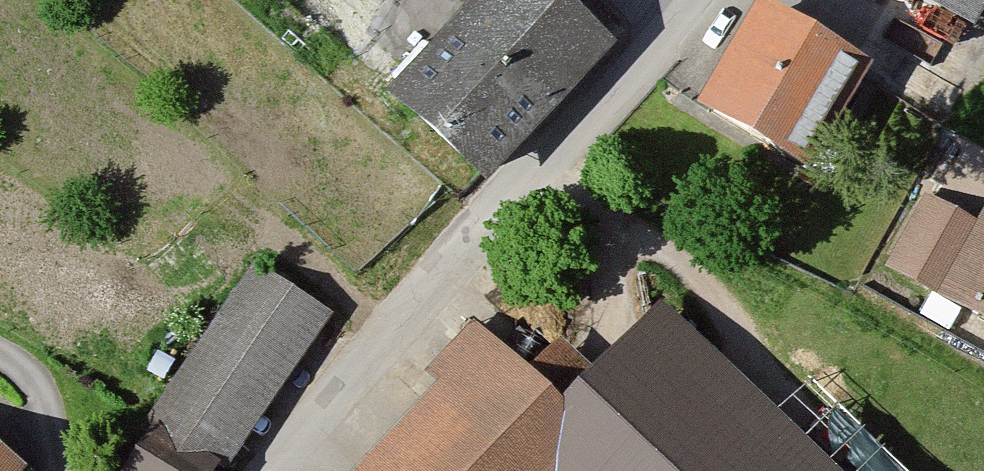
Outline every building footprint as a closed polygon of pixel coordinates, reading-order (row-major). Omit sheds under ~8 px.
[(350,35),(377,0),(303,0),(350,35)] [(537,0),(465,0),(370,96),(472,197),(603,65),(537,0)] [(967,36),(983,5),(983,0),(902,0),(967,36)] [(864,79),(746,11),(684,119),(801,187),(864,79)] [(917,205),(876,282),(983,341),(983,210),(971,234),(917,205)] [(241,276),(116,470),(223,470),(317,325),(241,276)] [(347,470),(836,470),(663,306),(590,382),(548,342),(517,373),(478,335),(347,470)]
